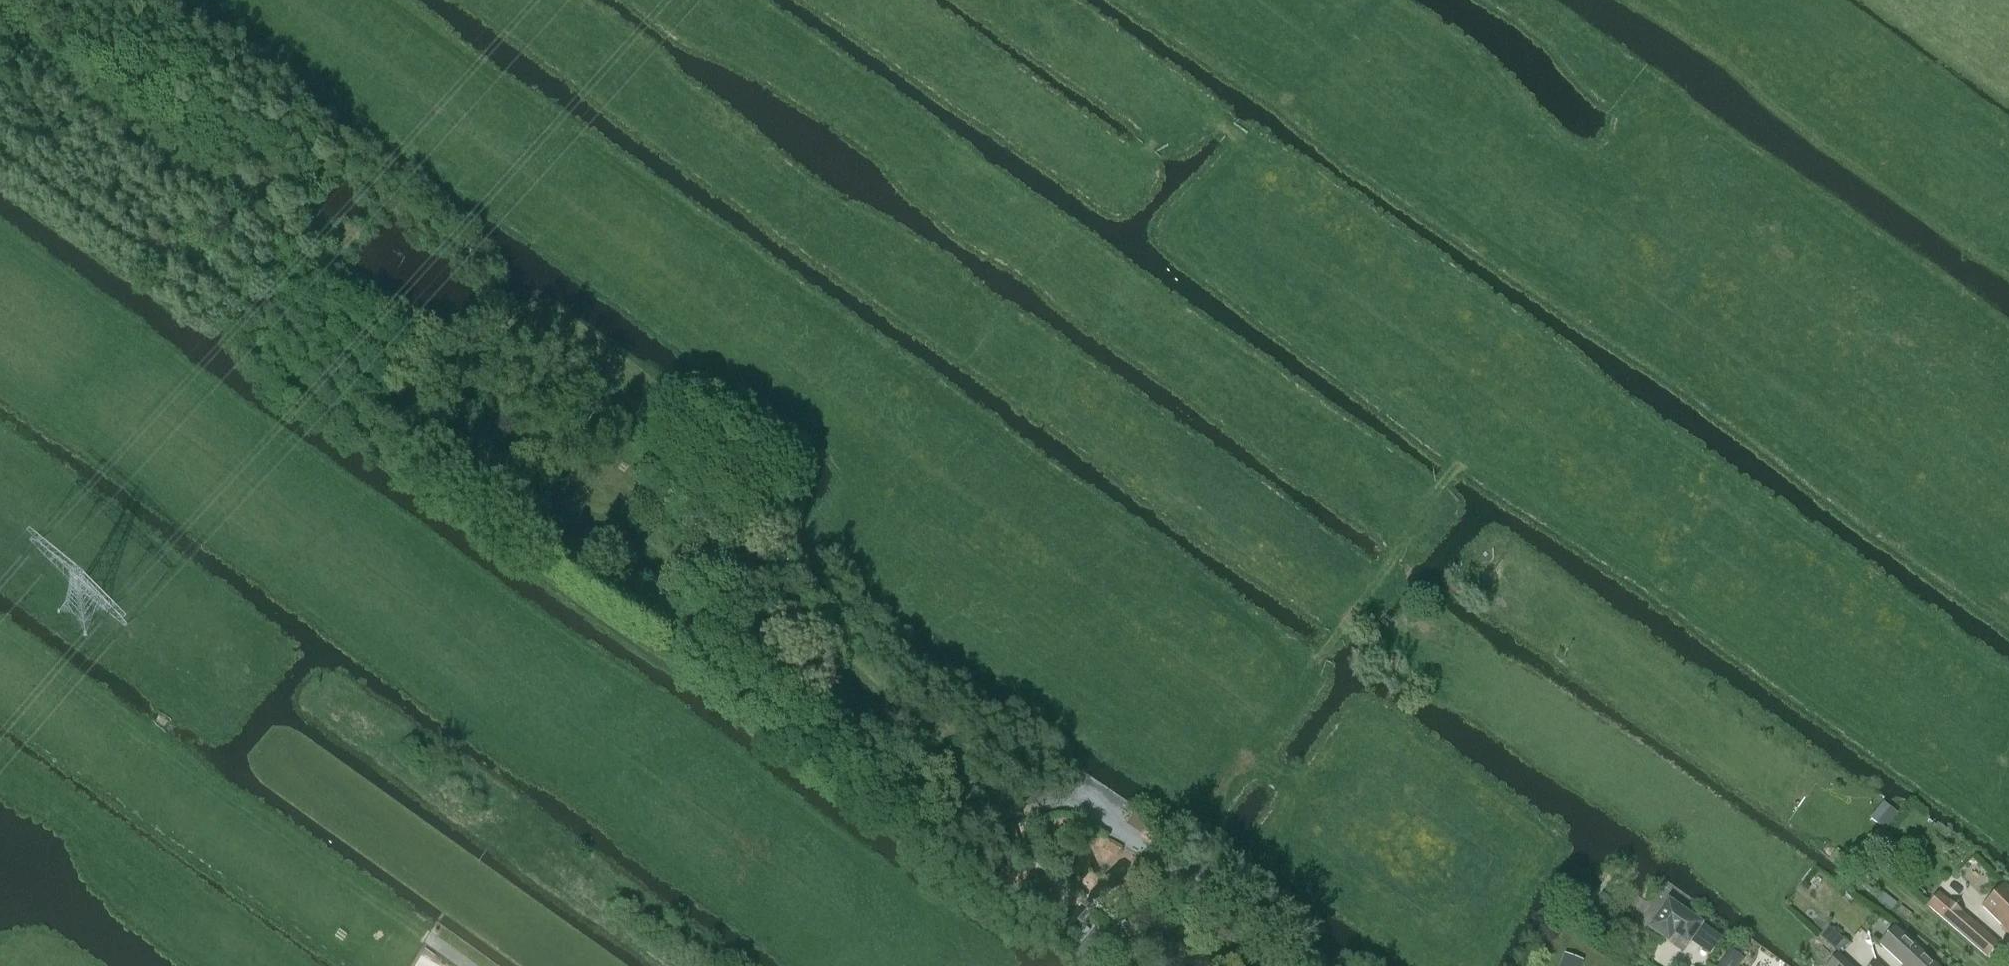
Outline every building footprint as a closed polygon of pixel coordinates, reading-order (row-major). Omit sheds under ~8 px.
[(1871,818),(1887,831),(1900,814),(1884,802),(1871,818)] [(2008,933),(2008,889),(2006,885),(1983,907),(2008,933)] [(1929,907),(1987,956),(1998,944),(1940,894),(1929,907)] [(1648,927),(1663,938),(1664,938),(1669,931),(1688,944),(1702,923),(1668,899),(1648,927)] [(1847,944),(1828,926),(1819,936),(1838,953),(1847,944)] [(1904,965),(1939,965),(1897,927),(1881,944),(1904,965)] [(1072,959),(1081,965),(1094,965),(1107,950),(1090,936),(1072,959)] [(1737,939),(1723,957),(1733,965),(1737,959),(1736,958),(1747,944),(1738,937),(1737,939)] [(1583,961),(1564,954),(1560,965),(1581,965),(1583,961)]
